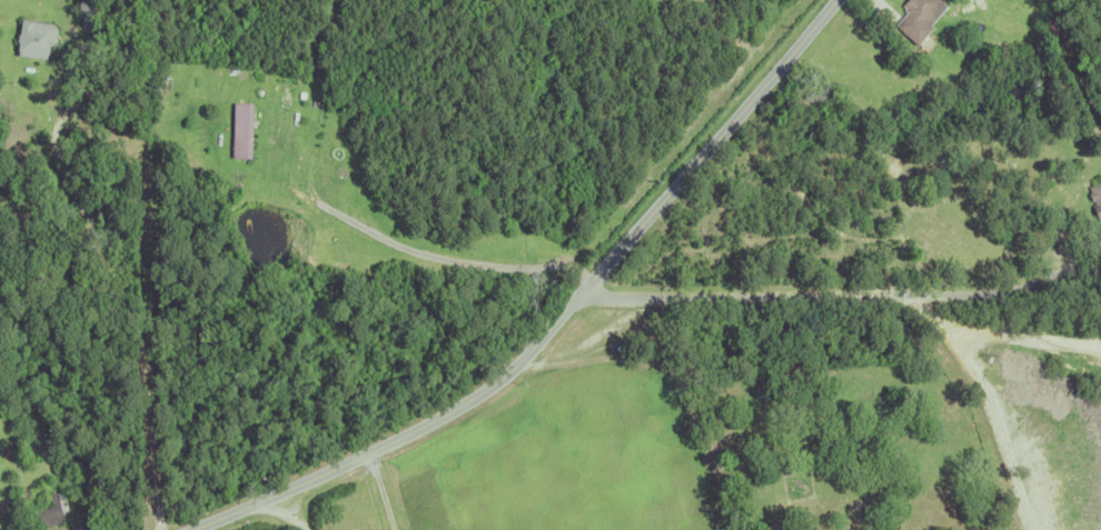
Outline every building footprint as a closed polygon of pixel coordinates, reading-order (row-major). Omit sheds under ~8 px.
[(96,28),(97,0),(84,0),(83,28),(96,28)] [(900,4),(904,0),(940,0),(945,4),(928,24),(921,20),(905,37),(893,24),(904,11),(902,9),(903,8),(900,4)] [(76,4),(88,3),(88,13),(76,14),(76,4)] [(47,46),(46,56),(43,56),(43,60),(16,57),(17,51),(16,51),(16,42),(14,42),(14,39),(12,38),(13,33),(17,34),(19,19),(48,23),(50,23),(51,24),(52,26),(53,27),(54,27),(54,28),(54,29),(53,47),(47,46)] [(78,38),(78,20),(87,20),(87,38),(78,38)] [(238,158),(238,138),(229,138),(229,131),(227,131),(228,128),(230,128),(230,127),(228,127),(228,111),(239,112),(240,102),(250,103),(249,159),(238,158)] [(1087,187),(1100,181),(1100,218),(1097,220),(1090,204),(1093,203),(1091,200),(1089,201),(1085,193),(1089,192),(1087,187)] [(222,222),(226,211),(234,214),(230,224),(222,222)] [(44,438),(51,436),(54,443),(47,446),(44,438)] [(53,521),(34,527),(30,511),(50,506),(47,496),(69,489),(78,519),(54,526),(53,521)]
